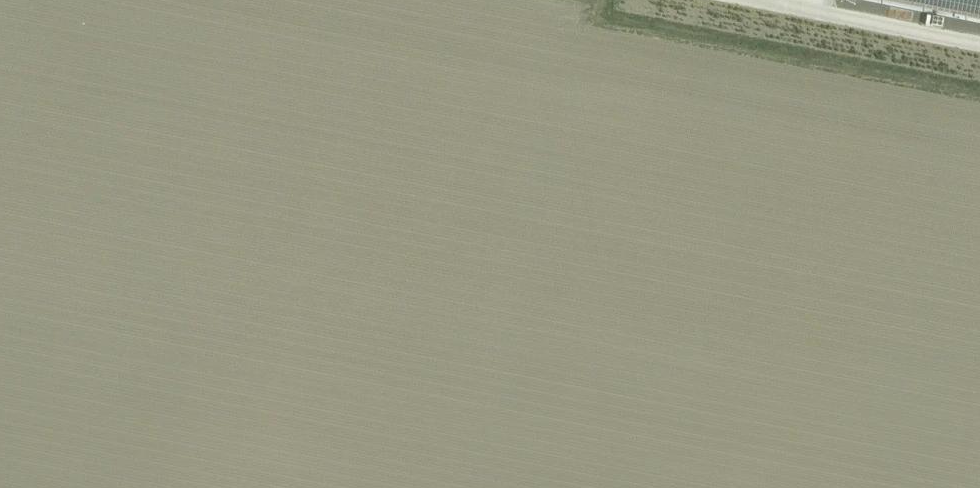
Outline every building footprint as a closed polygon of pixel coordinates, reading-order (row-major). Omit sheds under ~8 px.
[(979,23),(979,0),(862,0),(979,23)]
